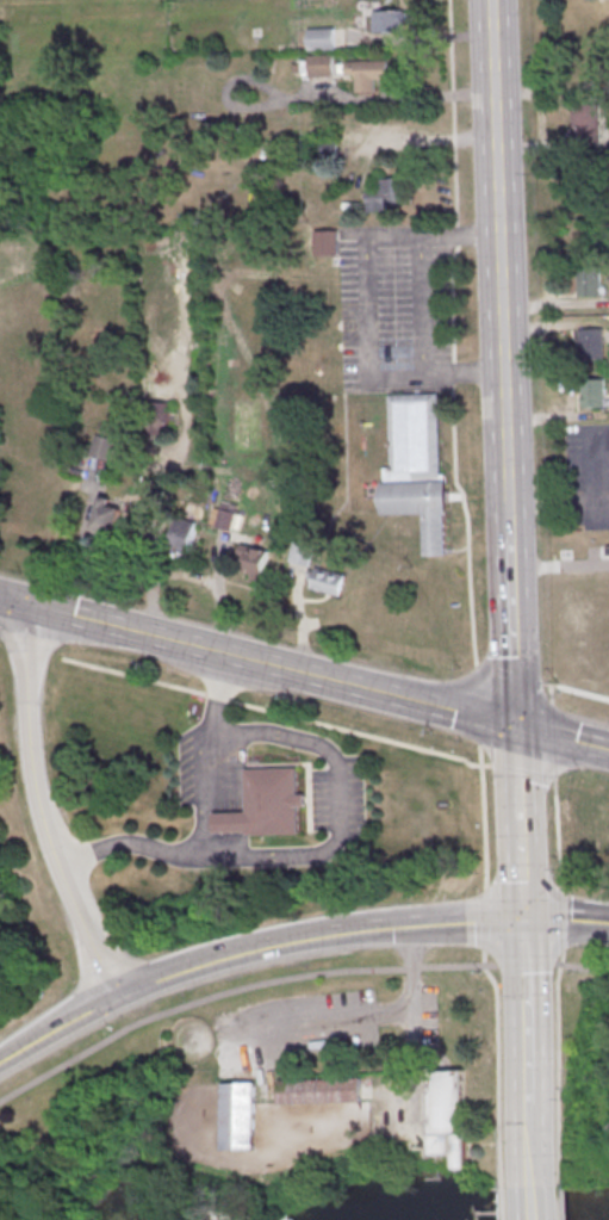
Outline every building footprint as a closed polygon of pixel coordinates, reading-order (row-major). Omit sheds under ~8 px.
[(374,11),(374,33),(404,32),(404,20),(409,20),(409,10),(374,11)] [(307,29),(335,27),(335,48),(309,49),(307,29)] [(309,55),(334,54),(335,74),(310,75),(309,55)] [(346,61),(386,60),(387,78),(373,79),(374,92),(355,93),(354,74),(346,75),(346,61)] [(572,105),(598,104),(599,148),(573,148),(572,105)] [(404,178),(377,178),(377,191),(366,191),(367,210),(391,210),(391,203),(405,203),(404,178)] [(313,230),(336,230),(337,256),(315,256),(313,230)] [(577,267),(599,266),(601,296),(577,297),(577,267)] [(578,329),(603,329),(604,360),(579,361),(578,329)] [(582,379),(604,378),(605,408),(583,409),(582,379)] [(439,391),(441,481),(447,481),(448,512),(445,512),(447,555),(425,555),(423,512),(385,513),(383,467),(392,467),(390,394),(439,391)] [(147,402),(147,435),(169,435),(169,402),(147,402)] [(117,441),(111,462),(100,458),(91,456),(97,435),(117,441)] [(101,494),(93,528),(117,534),(123,507),(110,504),(112,497),(101,494)] [(236,512),(231,532),(224,531),(216,528),(220,508),(236,512)] [(178,518),(197,522),(189,555),(179,552),(179,553),(169,551),(178,518)] [(315,543),(309,566),(299,564),(288,561),(294,538),(315,543)] [(271,550),(262,581),(251,578),(253,574),(244,571),(248,557),(240,555),(242,543),(271,550)] [(347,574),(341,595),(311,588),(316,566),(347,574)] [(246,770),(298,768),(299,795),(307,794),(307,810),(299,810),(300,834),(248,836),(248,831),(216,832),(215,813),(248,812),(246,770)] [(466,1070),(468,1169),(458,1169),(456,1156),(434,1157),(431,1071),(466,1070)] [(280,1079),(362,1076),(363,1101),(281,1106),(280,1079)] [(257,1082),(257,1151),(223,1151),(222,1083),(257,1082)]
